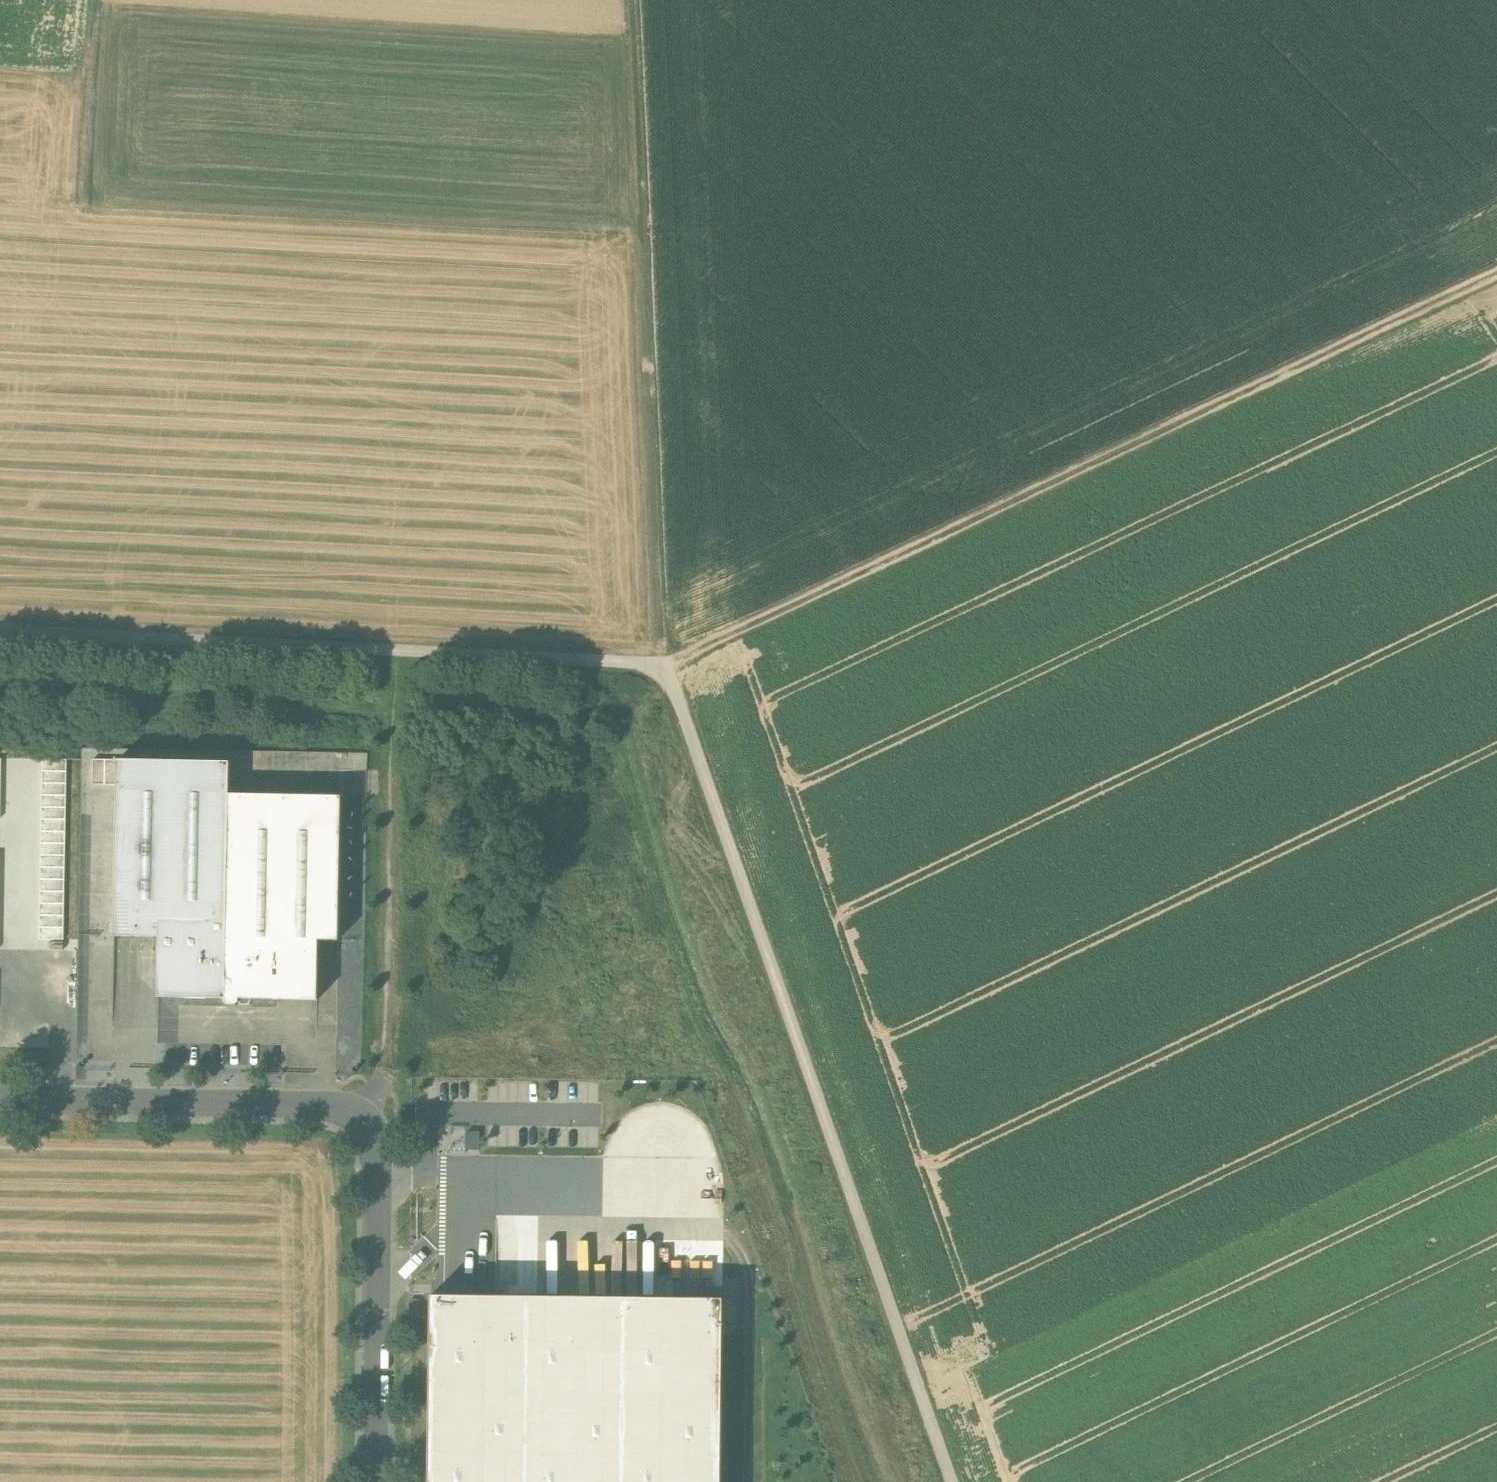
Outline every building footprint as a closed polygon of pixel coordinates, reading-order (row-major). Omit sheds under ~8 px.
[(118,760),(93,760),(92,785),(117,785),(118,760)] [(230,762),(118,760),(117,785),(114,936),(159,937),(158,997),(225,999),(229,794),(230,762)] [(341,797),(229,794),(225,999),(225,1002),(228,1005),(236,1005),(239,1002),(239,999),(317,1000),(318,940),(338,941),(341,797)] [(79,953),(79,1012),(91,1013),(91,1003),(107,1003),(107,953),(79,953)] [(547,1146),(601,1146),(601,1080),(540,1080),(540,1101),(555,1101),(555,1124),(547,1124),(547,1146)] [(482,1123),(440,1124),(440,1151),(482,1151),(482,1123)] [(497,1215),(499,1282),(505,1282),(504,1259),(551,1258),(551,1235),(539,1235),(538,1214),(497,1215)] [(693,1262),(695,1275),(712,1273),(710,1259),(693,1262)] [(431,1296),(429,1481),(721,1481),(723,1299),(431,1296)]
